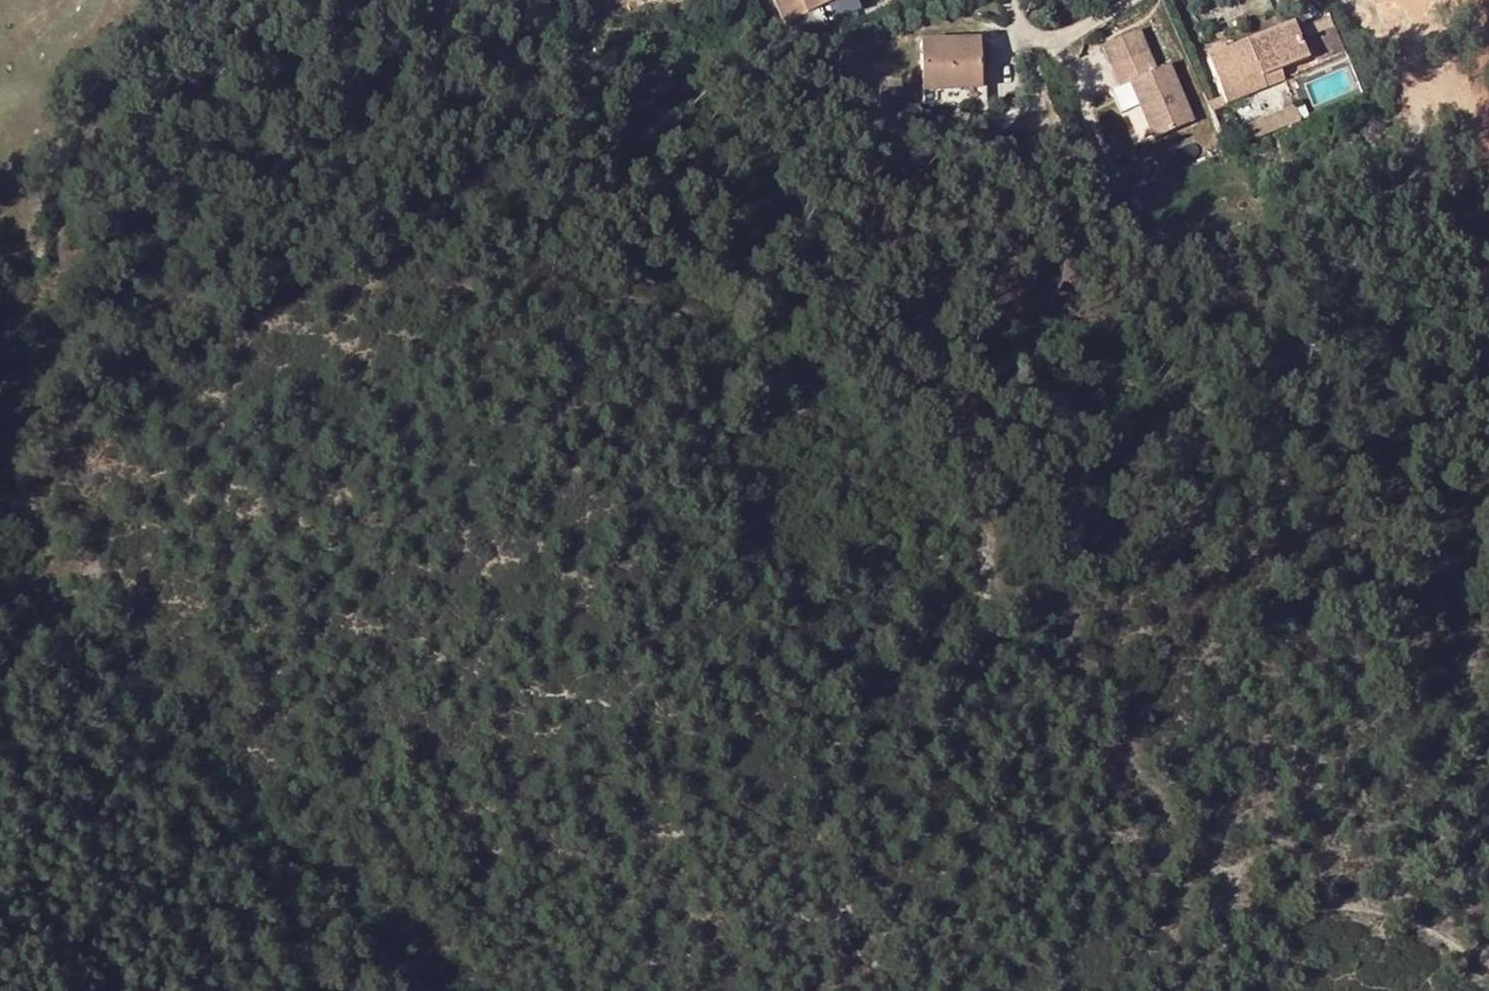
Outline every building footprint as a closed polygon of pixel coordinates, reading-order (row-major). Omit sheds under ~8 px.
[(787,19),(793,37),(825,23),(818,6),(834,0),(801,0),(806,12),(787,19)] [(1292,22),(1245,41),(1247,48),(1295,28),(1292,22)] [(1155,68),(1145,49),(1136,27),(1099,42),(1109,65),(1117,85),(1128,80),(1153,136),(1192,118),(1167,63),(1155,68)] [(1295,28),(1247,48),(1245,41),(1206,57),(1221,96),(1225,104),(1264,89),(1259,77),(1278,70),(1306,58),(1295,28)] [(979,39),(920,42),(924,104),(982,102),(979,39)] [(1296,108),(1301,120),(1363,95),(1347,54),(1286,80),(1296,108)] [(1283,81),(1278,70),(1259,77),(1264,89),(1283,81)] [(1210,111),(1225,104),(1221,96),(1206,102),(1210,111)] [(1287,125),(1301,120),(1296,108),(1283,112),(1287,125)]
